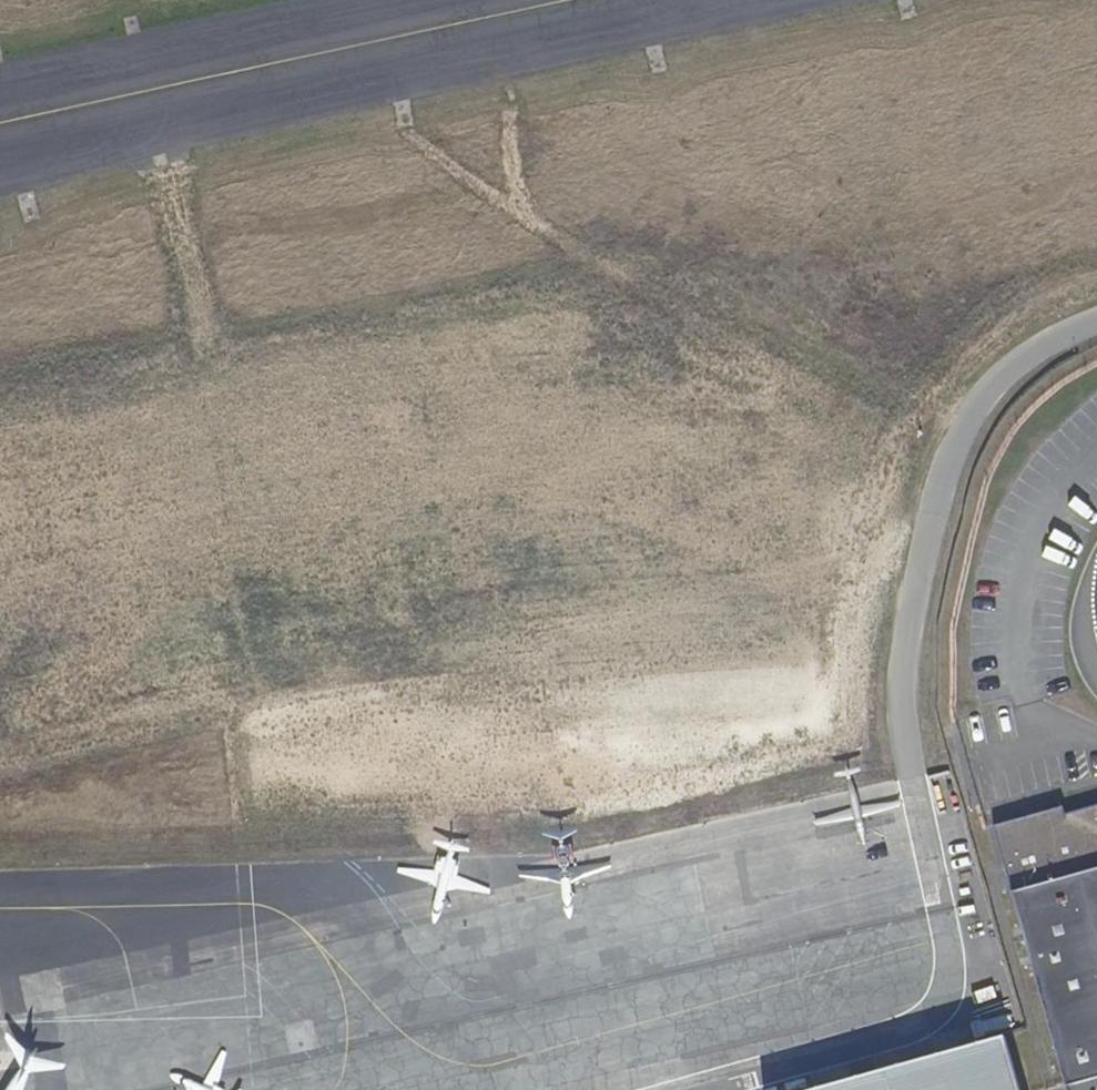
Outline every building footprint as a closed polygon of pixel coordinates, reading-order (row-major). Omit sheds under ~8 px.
[(1065,814),(1062,806),(993,826),(1011,891),(1067,1089),(1096,1089),(1096,805),(1065,814)] [(1004,1036),(813,1089),(1019,1089),(1004,1036)]
